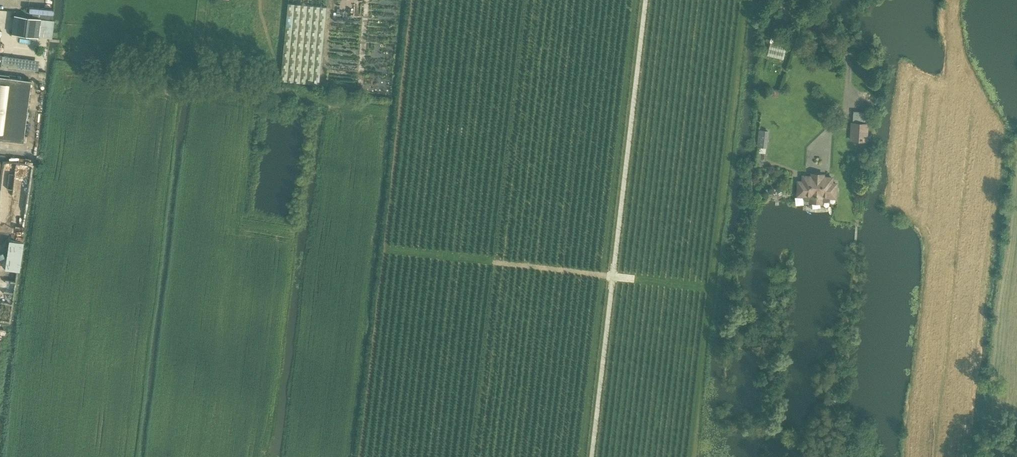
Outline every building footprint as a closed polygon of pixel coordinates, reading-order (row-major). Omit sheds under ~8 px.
[(319,84),(327,7),(288,3),(280,80),(319,84)] [(36,11),(36,17),(53,18),(53,8),(30,7),(29,11),(36,11)] [(37,37),(40,19),(14,15),(11,34),(37,37)] [(786,46),(788,38),(772,34),(770,42),(786,46)] [(783,59),(786,46),(770,42),(767,55),(783,59)] [(22,59),(0,56),(0,66),(20,69),(22,59)] [(30,80),(8,78),(9,75),(0,74),(0,140),(22,142),(30,80)] [(851,140),(866,141),(867,124),(852,123),(851,140)] [(758,145),(766,146),(768,134),(760,133),(758,145)] [(33,163),(0,159),(0,187),(3,187),(3,184),(14,186),(13,198),(28,200),(33,163)] [(835,195),(836,184),(832,183),(832,178),(821,177),(820,177),(815,177),(815,176),(813,176),(813,177),(803,176),(802,182),(798,181),(798,193),(804,193),(804,198),(805,200),(810,200),(812,198),(812,197),(821,198),(821,199),(822,201),(827,201),(829,199),(829,195),(835,195)] [(4,268),(19,271),(24,241),(9,239),(4,268)]
